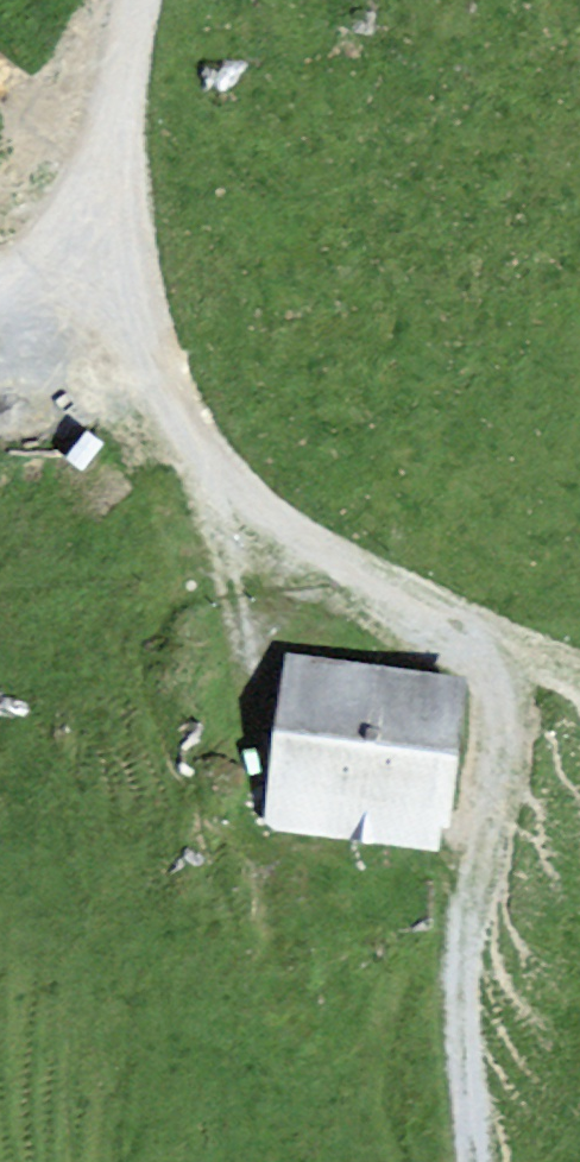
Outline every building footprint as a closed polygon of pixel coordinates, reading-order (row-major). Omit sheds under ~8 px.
[(449,852),(466,672),(282,655),(265,834),(449,852)]
